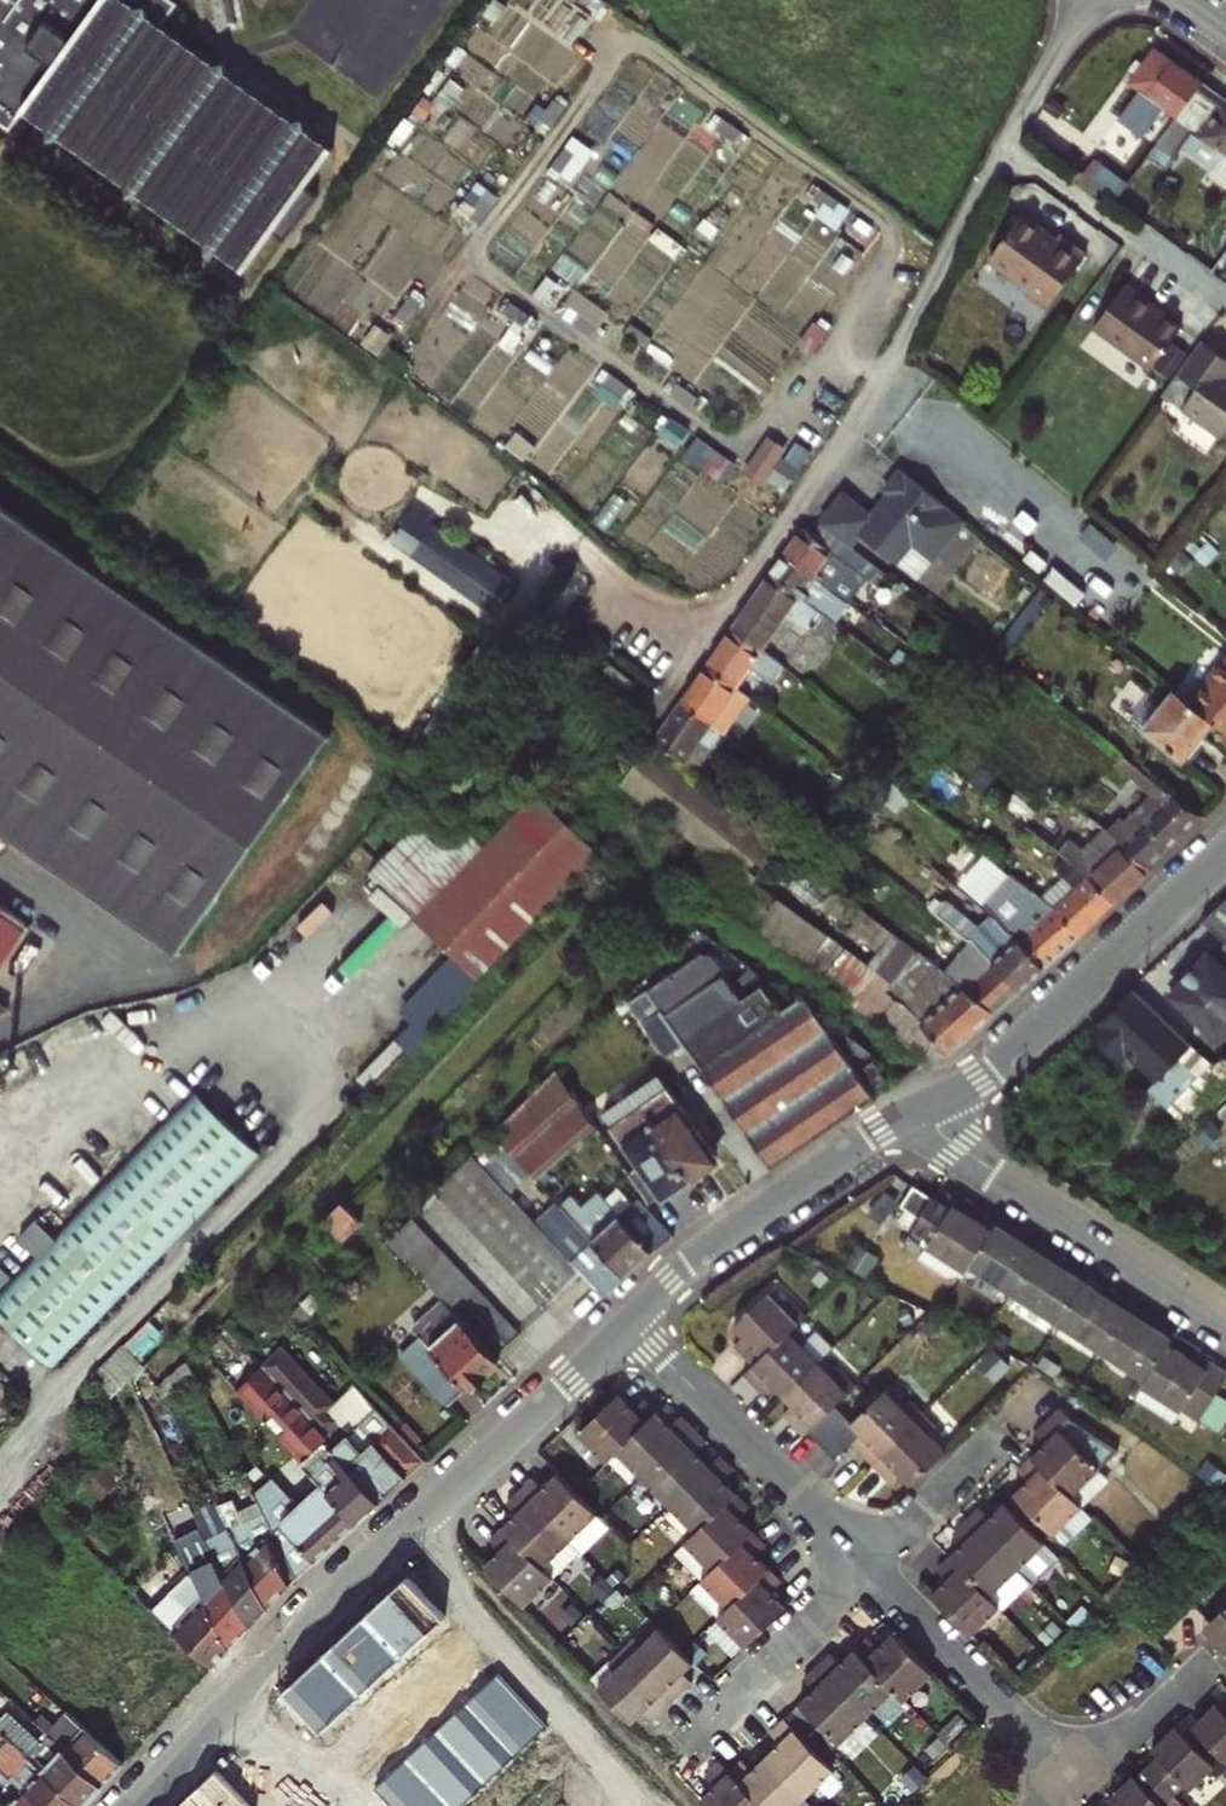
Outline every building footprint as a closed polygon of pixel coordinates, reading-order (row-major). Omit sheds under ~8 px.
[(8,124),(21,106),(46,123),(48,120),(58,128),(57,130),(125,179),(126,176),(138,185),(137,187),(203,234),(205,232),(216,240),(214,242),(243,263),(270,225),(282,233),(314,189),(302,180),(329,143),(301,123),(299,125),(288,117),(290,115),(224,67),(222,70),(211,62),(213,59),(158,20),(173,0),(0,0),(0,118),(8,124)] [(1177,119),(1202,85),(1156,51),(1131,85),(1146,96),(1137,108),(1155,122),(1165,110),(1177,119)] [(215,56),(213,59),(211,62),(222,70),(224,67),(225,66),(223,55),(215,56)] [(1147,160),(1166,173),(1184,148),(1214,170),(1222,158),(1225,160),(1225,103),(1202,85),(1177,119),(1147,160)] [(292,113),(290,115),(288,117),(299,125),(301,123),(303,120),(301,111),(292,113)] [(48,120),(46,123),(45,124),(46,133),(56,132),(57,130),(58,128),(48,120)] [(1225,195),(1225,160),(1222,158),(1214,170),(1206,181),(1225,195)] [(1095,161),(1083,178),(1116,203),(1129,185),(1095,161)] [(126,176),(125,179),(124,180),(125,190),(136,188),(137,187),(138,185),(126,176)] [(1021,219),(988,264),(1026,291),(1022,296),(1044,312),(1084,258),(1058,238),(1054,243),(1021,219)] [(213,243),(214,242),(216,240),(205,232),(203,234),(202,236),(204,247),(213,243)] [(1140,300),(1122,286),(1090,330),(1146,372),(1177,331),(1138,302),(1140,300)] [(1215,366),(1222,356),(1201,341),(1162,394),(1222,437),(1225,430),(1225,374),(1215,366)] [(1222,356),(1215,366),(1225,374),(1225,359),(1222,356)] [(750,466),(787,489),(802,463),(784,453),(789,445),(770,433),(750,466)] [(926,577),(969,513),(899,466),(873,505),(843,486),(820,519),(856,543),(861,534),(926,577)] [(174,960),(329,742),(0,505),(0,835),(174,960)] [(435,520),(412,555),(496,611),(519,576),(435,520)] [(882,575),(843,545),(819,527),(813,536),(803,529),(785,556),(850,606),(869,581),(875,585),(882,575)] [(845,613),(850,606),(785,556),(772,574),(822,612),(842,627),(849,617),(845,613)] [(757,595),(789,619),(807,633),(822,612),(772,574),(757,595)] [(764,654),(789,619),(757,595),(733,630),(764,654)] [(764,654),(733,630),(708,667),(739,691),(745,682),(756,691),(772,669),(777,673),(781,667),(764,654)] [(1225,658),(1189,703),(1212,722),(1225,733),(1225,658)] [(731,701),(739,691),(708,667),(684,702),(712,726),(723,734),(741,709),(731,701)] [(1189,703),(1155,676),(1121,717),(1137,730),(1140,726),(1181,758),(1212,722),(1189,703)] [(702,741),(712,726),(684,702),(658,740),(702,776),(718,754),(702,741)] [(702,741),(718,754),(730,740),(723,734),(712,726),(702,741)] [(1201,819),(1116,754),(1111,762),(1150,793),(1123,819),(1120,816),(1104,831),(1120,844),(1151,869),(1201,819)] [(425,1033),(598,853),(531,796),(515,811),(475,775),(458,793),(451,786),(368,875),(455,956),(402,1012),(425,1033)] [(1100,829),(1078,853),(1065,843),(1071,834),(1038,808),(1024,825),(1066,859),(1085,874),(1112,904),(1151,869),(1120,844),(1104,831),(1100,829)] [(1050,908),(1076,937),(1112,904),(1085,874),(1066,859),(1056,872),(1075,887),(1050,908)] [(1008,933),(1041,968),(1076,937),(1050,908),(1031,892),(1011,877),(985,909),(1008,933)] [(1203,921),(1225,942),(1225,899),(1203,921)] [(27,928),(0,909),(0,967),(27,928)] [(953,911),(943,923),(971,944),(982,934),(953,911)] [(917,1024),(945,1055),(993,1012),(941,970),(877,918),(868,931),(928,980),(931,977),(951,993),(917,1024)] [(933,929),(962,952),(971,944),(943,923),(940,920),(933,929)] [(1017,989),(1041,968),(1008,933),(1004,937),(992,925),(982,934),(971,944),(1017,989)] [(1017,989),(971,944),(962,952),(941,970),(993,1012),(1017,989)] [(1216,956),(1225,965),(1225,944),(1216,956)] [(1173,994),(1220,1038),(1225,1032),(1225,965),(1216,956),(1215,954),(1191,980),(1188,977),(1173,994)] [(665,1059),(683,1046),(681,1044),(703,1029),(737,1000),(708,958),(698,956),(629,1004),(665,1059)] [(683,1046),(771,1170),(873,1099),(868,1091),(883,1080),(871,1062),(875,1059),(805,1002),(791,1003),(776,1013),(759,989),(739,1002),(737,1000),(703,1029),(681,1044),(683,1046)] [(1212,1059),(1135,989),(1092,1035),(1114,1059),(1121,1052),(1149,1082),(1142,1089),(1160,1108),(1195,1075),(1212,1059)] [(1195,1075),(1160,1108),(1172,1122),(1225,1072),(1212,1059),(1195,1075)] [(494,1138),(537,1183),(596,1129),(558,1071),(494,1138)] [(639,1107),(688,1181),(716,1163),(668,1088),(639,1107)] [(87,1199),(153,1263),(257,1155),(190,1091),(87,1199)] [(660,1200),(688,1181),(639,1107),(611,1126),(660,1200)] [(577,1273),(471,1163),(435,1200),(540,1310),(577,1273)] [(928,1220),(942,1201),(923,1188),(910,1208),(928,1220)] [(966,1203),(948,1191),(942,1201),(928,1220),(921,1230),(939,1242),(935,1248),(973,1272),(976,1268),(1000,1234),(980,1221),(962,1209),(966,1203)] [(51,1370),(153,1263),(87,1199),(0,1290),(0,1321),(51,1370)] [(573,1199),(562,1210),(592,1242),(625,1277),(656,1249),(669,1240),(638,1203),(620,1219),(603,1201),(588,1214),(573,1199)] [(321,1221),(346,1246),(367,1227),(341,1201),(321,1221)] [(984,1214),(966,1203),(962,1209),(980,1221),(984,1214)] [(409,1227),(388,1249),(437,1300),(493,1357),(515,1335),(409,1227)] [(1018,1237),(1004,1228),(1000,1234),(976,1268),(1020,1296),(1051,1252),(1030,1238),(1027,1243),(1018,1237)] [(1022,1233),(1018,1237),(1027,1243),(1030,1238),(1022,1233)] [(604,1297),(625,1277),(592,1242),(571,1262),(604,1297)] [(1059,1322),(1087,1283),(1073,1274),(1067,1269),(1070,1264),(1051,1252),(1020,1296),(1059,1322)] [(1067,1269),(1073,1274),(1077,1269),(1070,1264),(1067,1269)] [(1103,1351),(1134,1306),(1114,1293),(1111,1298),(1103,1294),(1087,1283),(1059,1322),(1103,1351)] [(1114,1293),(1107,1288),(1103,1294),(1111,1298),(1114,1293)] [(761,1366),(808,1323),(816,1315),(804,1302),(795,1310),(779,1292),(743,1326),(753,1337),(743,1347),(761,1366)] [(448,1405),(498,1362),(493,1357),(437,1300),(408,1329),(415,1336),(397,1353),(448,1405)] [(1152,1318),(1134,1306),(1103,1351),(1147,1379),(1171,1345),(1174,1340),(1160,1331),(1153,1326),(1152,1318)] [(292,1327),(302,1336),(318,1319),(310,1310),(292,1327)] [(1153,1326),(1160,1331),(1163,1325),(1152,1318),(1153,1326)] [(821,1337),(808,1323),(761,1366),(753,1374),(773,1395),(783,1386),(792,1396),(827,1362),(812,1346),(821,1337)] [(1192,1359),(1171,1345),(1147,1379),(1143,1384),(1185,1412),(1189,1406),(1203,1416),(1225,1381),(1225,1373),(1212,1364),(1209,1370),(1192,1359)] [(115,1353),(128,1381),(143,1366),(122,1346),(115,1353)] [(269,1373),(268,1375),(385,1498),(425,1461),(384,1418),(356,1445),(333,1419),(341,1412),(281,1349),(263,1366),(269,1373)] [(128,1381),(115,1353),(96,1373),(109,1400),(128,1381)] [(1209,1370),(1212,1364),(1195,1353),(1192,1359),(1209,1370)] [(793,1415),(813,1436),(817,1432),(867,1384),(855,1371),(844,1380),(827,1362),(792,1396),(802,1407),(793,1415)] [(236,1392),(328,1490),(359,1522),(385,1498),(268,1375),(269,1373),(263,1366),(236,1392)] [(880,1465),(932,1414),(919,1401),(912,1408),(895,1390),(860,1424),(871,1435),(861,1445),(880,1465)] [(585,1430),(612,1459),(622,1449),(664,1409),(652,1396),(641,1406),(627,1391),(585,1430)] [(664,1409),(622,1449),(648,1476),(700,1425),(690,1413),(678,1424),(664,1409)] [(1040,1459),(1079,1499),(1125,1456),(1075,1423),(1066,1413),(1045,1433),(1055,1443),(1040,1459)] [(909,1475),(919,1485),(953,1451),(937,1434),(944,1427),(932,1414),(880,1465),(898,1485),(909,1475)] [(648,1476),(675,1505),(717,1465),(702,1450),(714,1439),(700,1425),(648,1476)] [(717,1465),(675,1505),(701,1532),(743,1492),(728,1476),(740,1466),(728,1454),(717,1465)] [(1079,1499),(1040,1459),(1028,1471),(1037,1480),(1022,1495),(1062,1537),(1090,1510),(1079,1499)] [(207,1514),(219,1508),(197,1462),(185,1468),(207,1514)] [(541,1472),(527,1485),(575,1535),(603,1508),(583,1487),(564,1469),(550,1482),(541,1472)] [(575,1535),(527,1485),(513,1498),(524,1509),(509,1522),(556,1572),(585,1545),(575,1535)] [(359,1522),(328,1490),(298,1518),(281,1500),(272,1508),(264,1499),(261,1502),(298,1578),(359,1522)] [(743,1492),(701,1532),(692,1542),(718,1569),(757,1531),(742,1515),(754,1504),(743,1492)] [(1025,1573),(1053,1546),(1014,1503),(998,1518),(988,1507),(976,1519),(1025,1573)] [(268,1609),(290,1585),(272,1548),(265,1552),(255,1532),(247,1536),(233,1508),(221,1513),(225,1522),(237,1546),(268,1609)] [(958,1556),(997,1599),(1025,1573),(976,1519),(962,1532),(972,1543),(958,1556)] [(228,1551),(237,1546),(225,1522),(216,1527),(228,1551)] [(557,1574),(556,1572),(509,1522),(496,1535),(506,1546),(489,1562),(527,1603),(557,1574)] [(249,1630),(268,1609),(237,1546),(228,1551),(216,1527),(202,1533),(249,1630)] [(770,1545),(757,1531),(718,1569),(708,1579),(734,1606),(774,1569),(760,1554),(770,1545)] [(179,1545),(196,1579),(230,1650),(249,1630),(202,1533),(179,1545)] [(718,1569),(692,1542),(682,1551),(708,1579),(718,1569)] [(1008,1610),(997,1599),(958,1556),(944,1569),(957,1582),(941,1596),(979,1637),(1008,1610)] [(774,1569),(734,1606),(724,1617),(751,1646),(793,1607),(777,1591),(787,1582),(774,1569)] [(195,1619),(179,1636),(214,1667),(230,1650),(196,1579),(176,1600),(195,1619)] [(1211,1622),(1219,1631),(1212,1637),(1225,1651),(1225,1607),(1211,1622)] [(214,1667),(179,1636),(152,1610),(146,1617),(157,1627),(147,1638),(197,1685),(214,1667)] [(1219,1631),(1211,1622),(1204,1629),(1212,1637),(1219,1631)] [(626,1647),(677,1700),(697,1681),(688,1671),(697,1662),(687,1651),(664,1627),(647,1643),(640,1634),(626,1647)] [(862,1649),(900,1691),(910,1702),(938,1676),(900,1634),(885,1649),(874,1638),(862,1649)] [(621,1668),(604,1684),(637,1719),(648,1709),(657,1719),(677,1700),(626,1647),(613,1659),(621,1668)] [(825,1665),(873,1717),(900,1691),(862,1649),(847,1663),(837,1654),(825,1665)] [(843,1745),(873,1717),(825,1665),(811,1679),(820,1688),(805,1702),(843,1745)] [(123,1765),(142,1744),(88,1693),(85,1690),(72,1705),(66,1699),(60,1706),(65,1711),(123,1765)] [(1224,1711),(1217,1704),(1201,1720),(1208,1727),(1200,1736),(1225,1762),(1225,1710),(1224,1711)] [(0,1711),(0,1731),(79,1805),(85,1805),(103,1787),(45,1732),(38,1739),(4,1707),(0,1711)] [(65,1711),(45,1732),(103,1787),(123,1765),(65,1711)] [(769,1754),(807,1794),(834,1769),(787,1718),(775,1729),(785,1739),(769,1754)] [(1208,1727),(1201,1720),(1193,1728),(1200,1736),(1208,1727)] [(1175,1728),(1167,1735),(1174,1742),(1181,1735),(1175,1728)] [(0,1731),(0,1768),(9,1777),(40,1805),(79,1805),(0,1731)] [(1174,1742),(1167,1735),(1152,1750),(1159,1757),(1148,1767),(1175,1796),(1185,1786),(1190,1791),(1214,1768),(1181,1735),(1174,1742)] [(732,1769),(766,1805),(794,1805),(807,1794),(769,1754),(754,1768),(744,1757),(732,1769)] [(717,1805),(766,1805),(732,1769),(722,1759),(709,1772),(719,1782),(706,1794),(717,1805)] [(1148,1767),(1137,1777),(1135,1775),(1111,1799),(1118,1805),(1166,1805),(1165,1805),(1175,1796),(1148,1767)] [(217,1782),(235,1804),(246,1793),(223,1775),(217,1782)] [(9,1777),(4,1782),(19,1796),(10,1805),(40,1805),(9,1777)] [(235,1804),(217,1782),(213,1786),(210,1784),(188,1805),(233,1805),(235,1804)]
